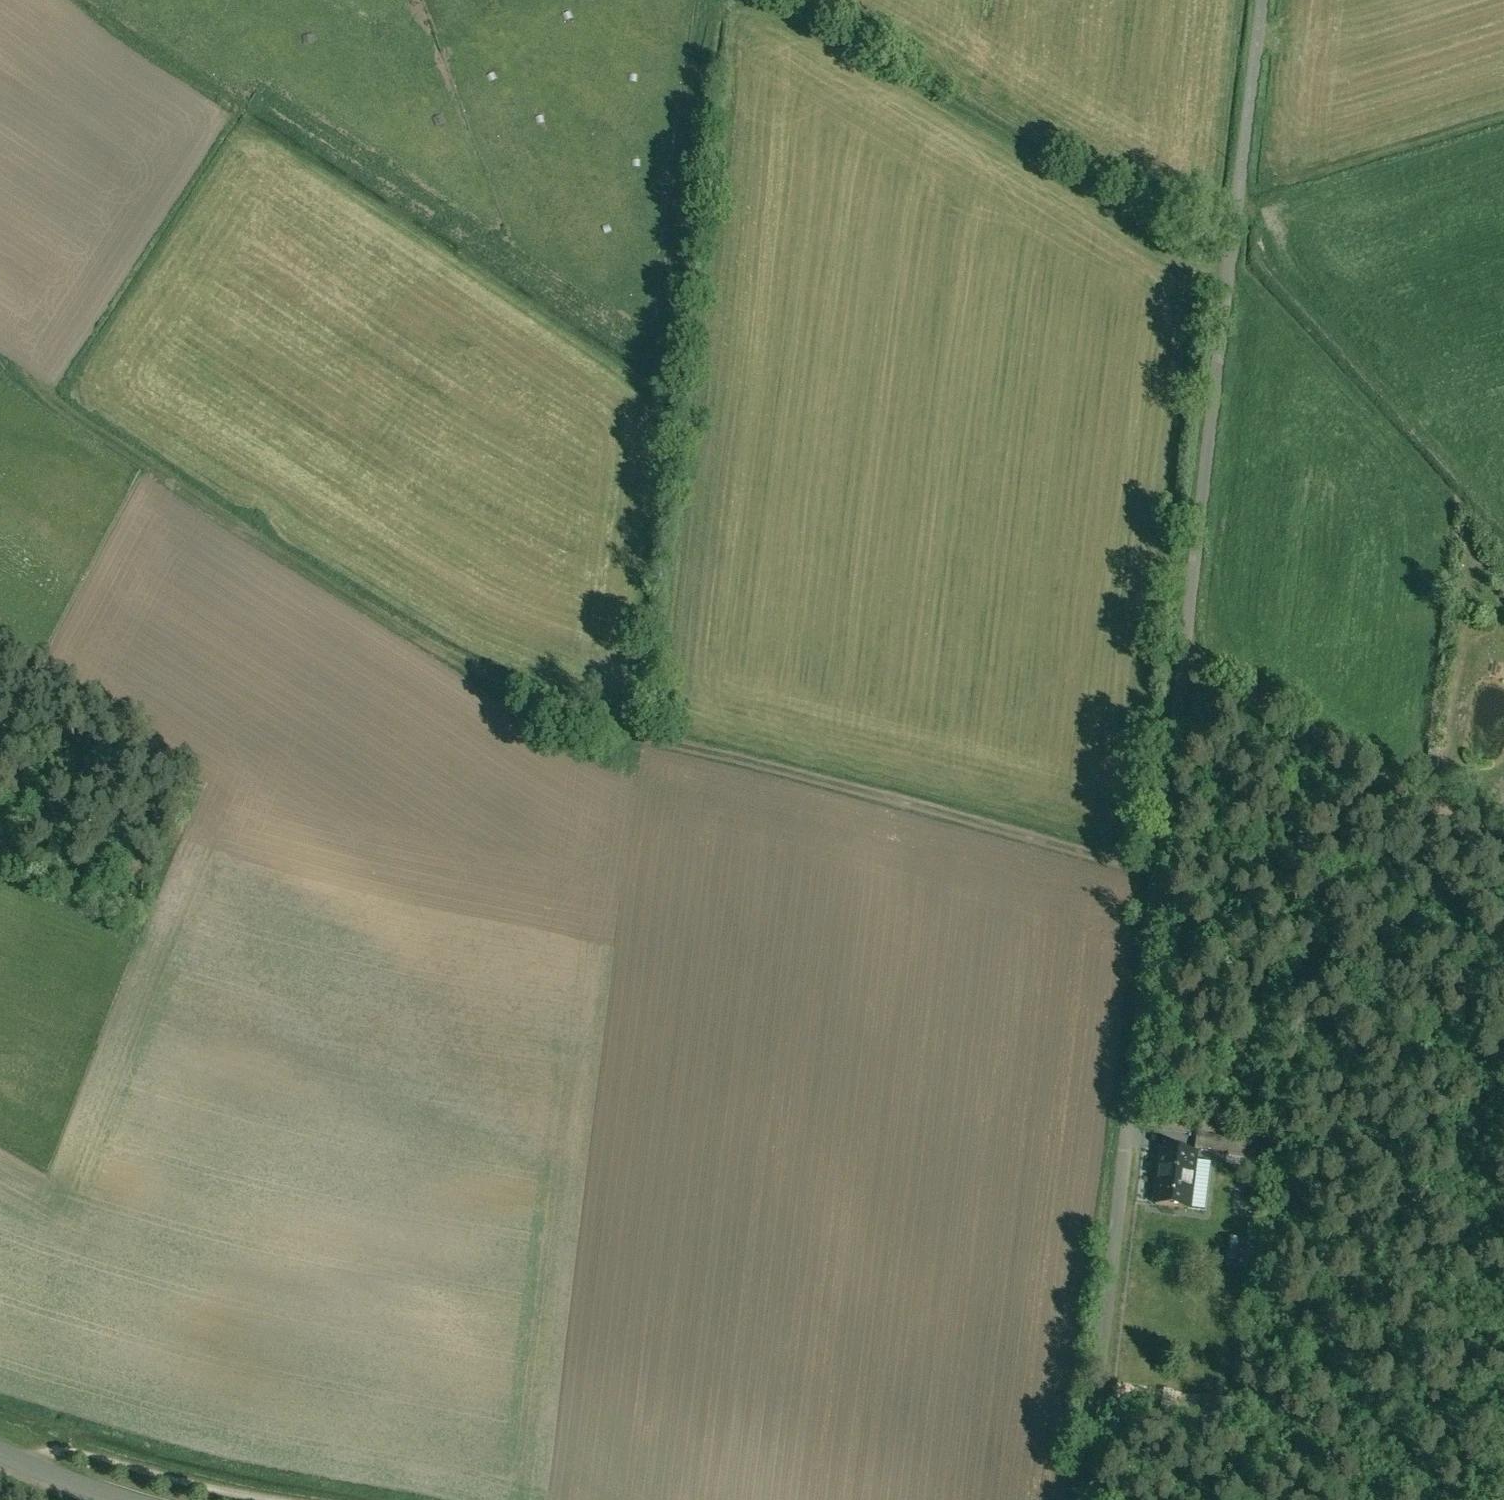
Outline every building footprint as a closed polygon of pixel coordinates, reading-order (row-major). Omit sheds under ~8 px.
[(1258,1148),(1233,1147),(1224,1146),(1224,1141),(1201,1139),(1200,1155),(1233,1157),(1232,1164),(1257,1165),(1258,1148)] [(1202,1159),(1163,1154),(1157,1209),(1195,1214),(1195,1210),(1207,1211),(1210,1184),(1206,1184),(1209,1166),(1201,1165),(1202,1159)]
